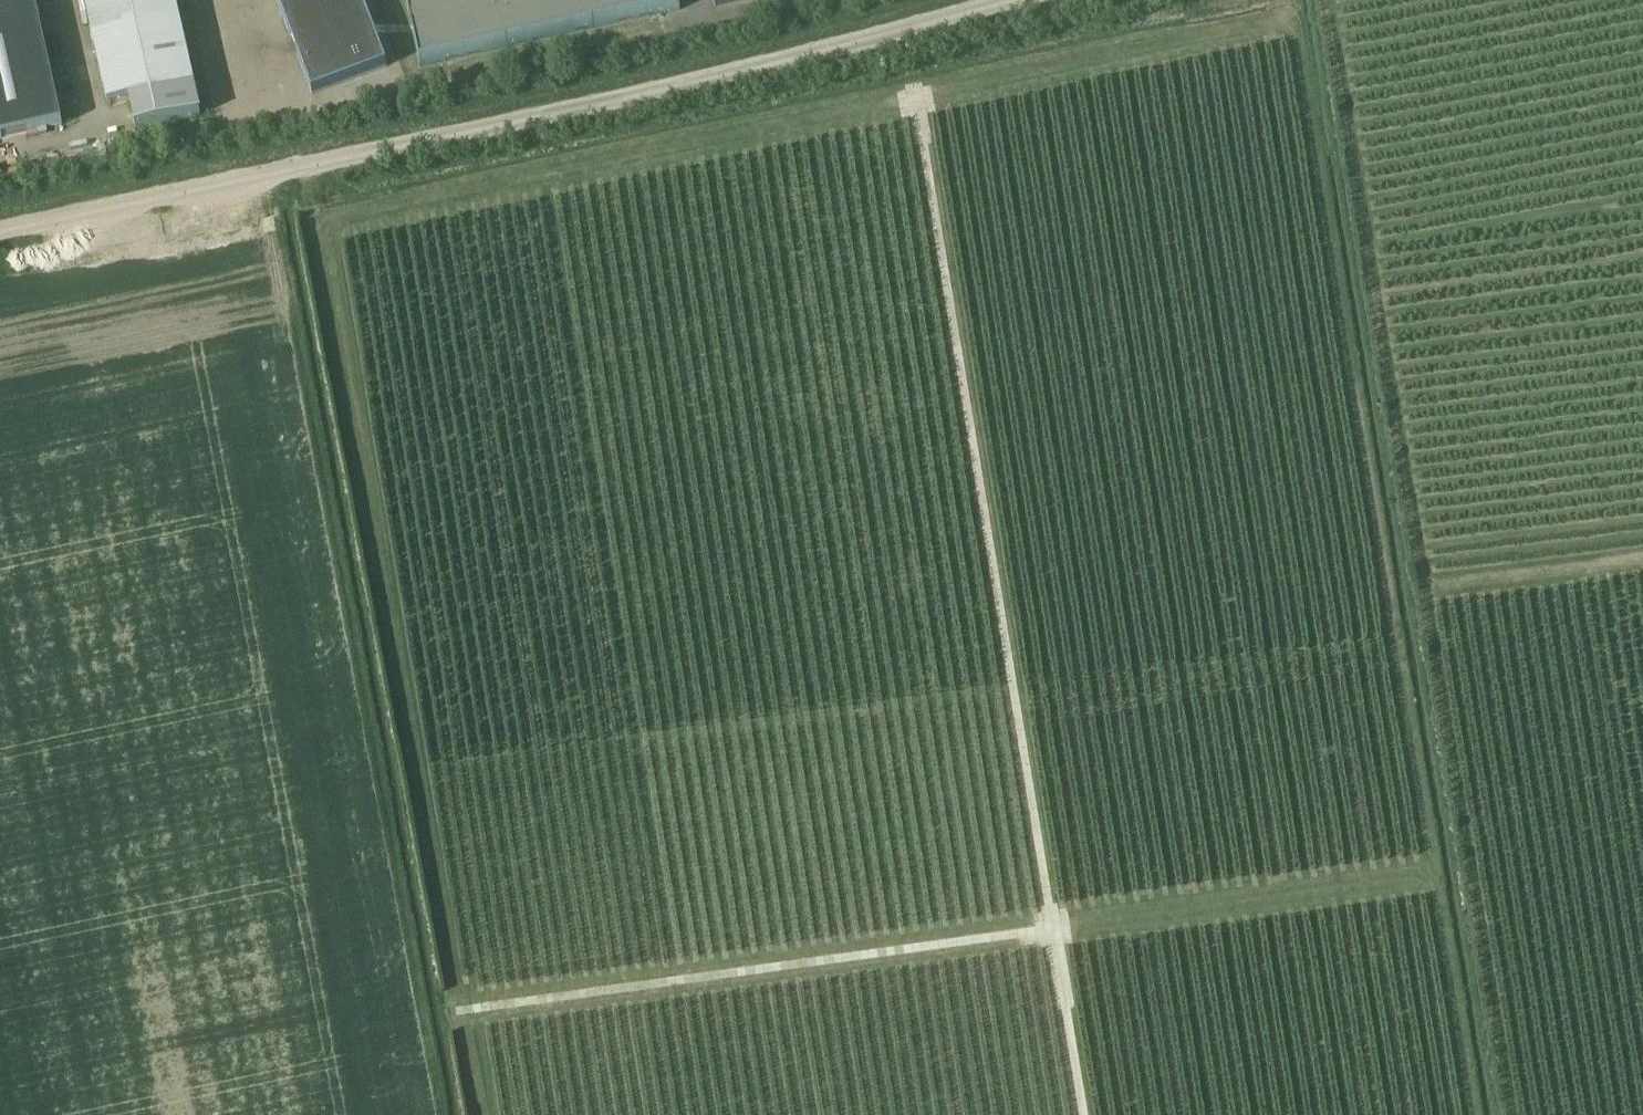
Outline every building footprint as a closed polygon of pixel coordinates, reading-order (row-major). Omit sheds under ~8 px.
[(63,127),(35,0),(0,0),(0,142),(63,127)] [(195,90),(175,0),(84,0),(108,109),(130,104),(136,133),(201,118),(195,90)] [(385,67),(360,0),(275,0),(310,95),(385,67)] [(594,31),(681,12),(678,0),(405,0),(421,70),(594,31)]
